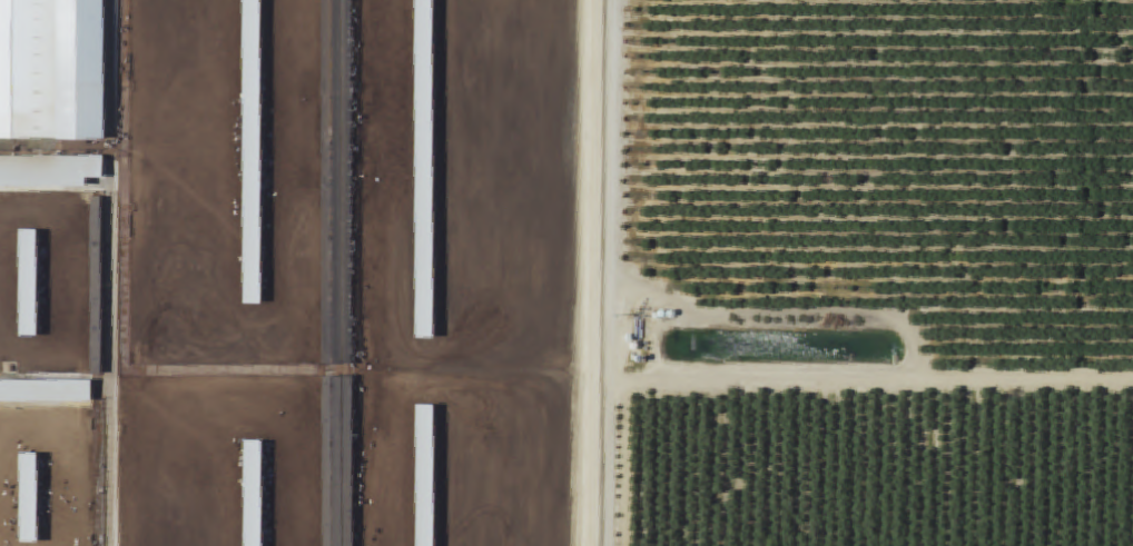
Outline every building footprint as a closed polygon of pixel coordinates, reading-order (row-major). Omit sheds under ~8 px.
[(105,141),(105,0),(0,0),(0,141),(105,141)] [(262,0),(245,0),(245,305),(262,305),(262,0)] [(434,341),(434,0),(416,0),(417,341),(434,341)] [(88,188),(88,180),(104,180),(104,157),(0,157),(0,188),(88,188)] [(38,231),(20,231),(20,338),(38,338),(38,231)] [(93,404),(93,382),(0,382),(0,404),(93,404)] [(435,407),(417,407),(417,545),(435,545),(435,407)] [(245,442),(245,545),(263,545),(263,442),(245,442)] [(21,544),(38,544),(38,454),(21,454),(21,544)]
